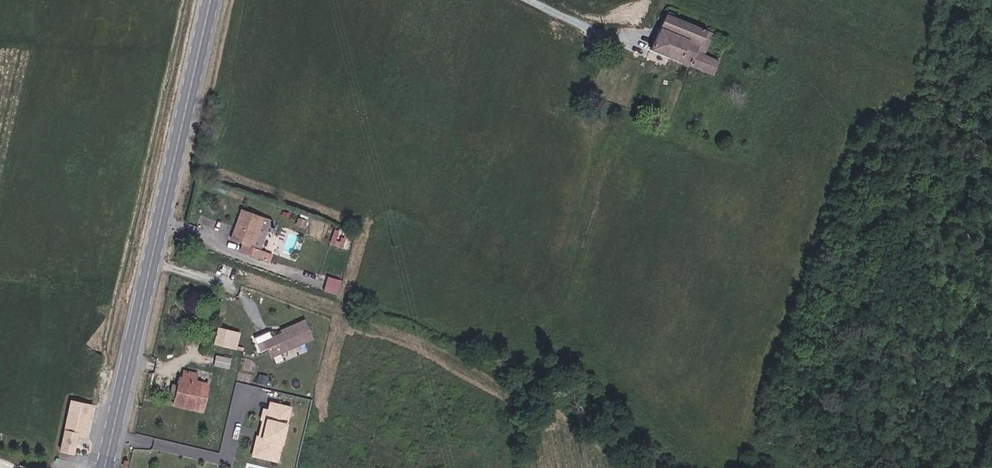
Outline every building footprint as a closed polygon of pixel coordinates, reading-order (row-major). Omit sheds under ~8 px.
[(703,57),(713,36),(674,17),(659,38),(654,50),(716,77),(722,66),(703,57)] [(730,44),(723,40),(720,47),(727,51),(730,44)] [(266,214),(246,206),(234,235),(246,240),(242,250),(261,258),(265,248),(254,243),(266,214)] [(236,265),(223,261),(220,270),(233,275),(236,265)] [(325,290),(338,294),(342,279),(329,275),(325,290)] [(314,339),(305,319),(263,338),(272,358),(314,339)] [(214,342),(236,349),(241,331),(219,325),(214,342)] [(215,364),(230,367),(232,357),(217,354),(215,364)] [(181,380),(176,405),(204,411),(210,383),(197,380),(198,373),(188,371),(186,380),(181,380)] [(87,437),(93,415),(85,414),(87,405),(73,401),(62,450),(77,453),(80,435),(87,437)] [(292,407),(271,402),(269,410),(264,408),(252,456),(279,463),(292,407)]
